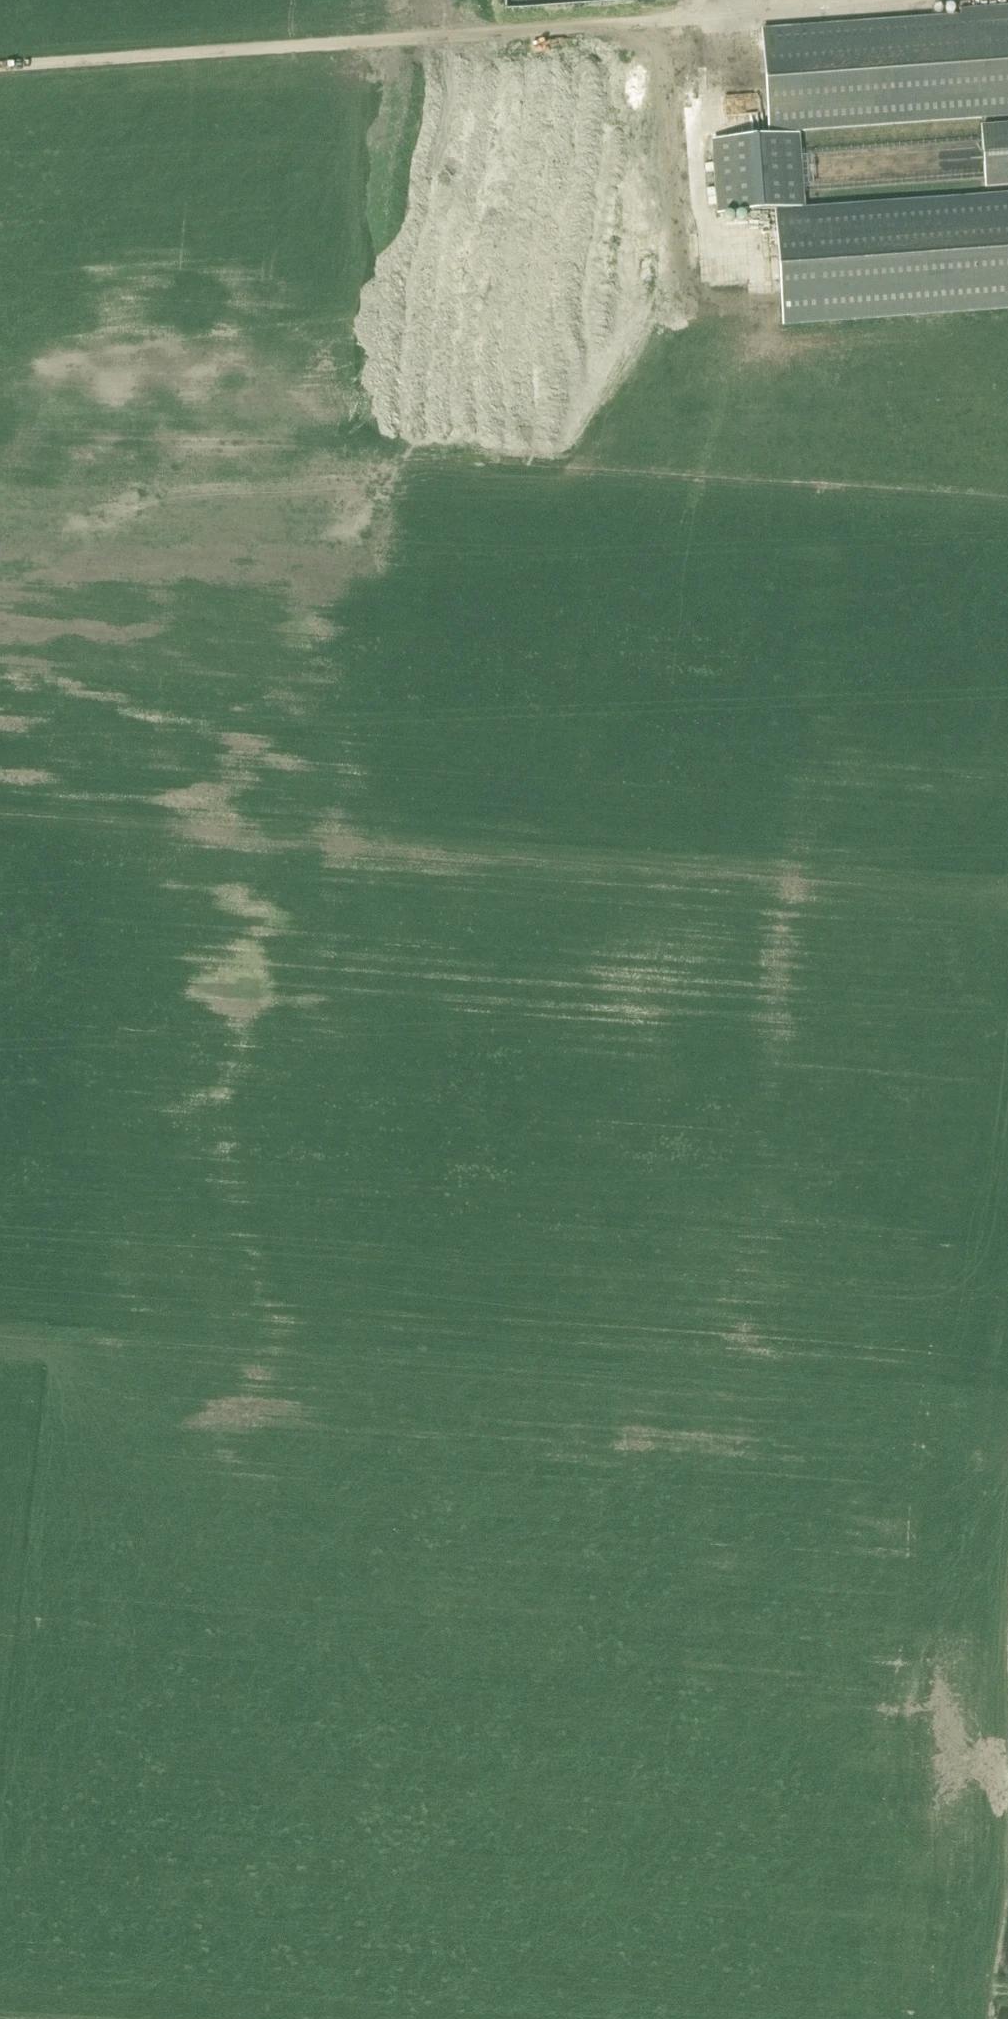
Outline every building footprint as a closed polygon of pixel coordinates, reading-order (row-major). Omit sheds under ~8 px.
[(763,30),(770,133),(1007,116),(1007,7),(960,10),(960,16),(763,30)] [(981,129),(986,188),(1007,186),(1007,127),(981,129)] [(712,140),(717,212),(773,208),(781,321),(1007,306),(1007,192),(806,206),(801,134),(712,140)]
